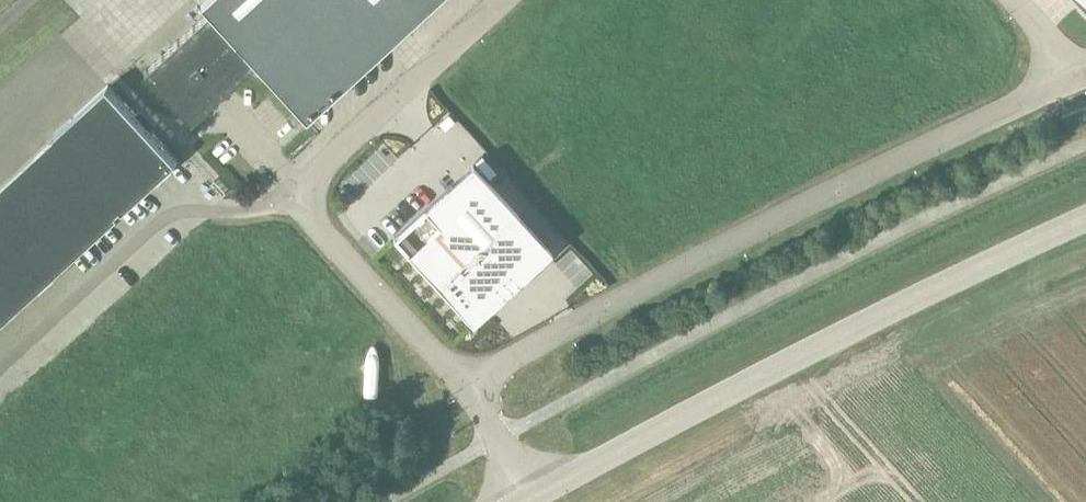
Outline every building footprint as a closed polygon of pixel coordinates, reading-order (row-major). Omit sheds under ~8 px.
[(126,60),(144,43),(104,0),(70,0),(126,60)] [(386,48),(438,0),(207,0),(201,6),(208,14),(144,72),(191,123),(255,65),(306,121),(386,48)] [(1085,12),(1085,0),(1075,0),(1085,12)] [(116,219),(113,217),(118,212),(120,215),(178,162),(108,86),(50,140),(51,141),(0,187),(0,325),(116,219)] [(549,250),(473,167),(394,240),(469,322),(549,250)]
